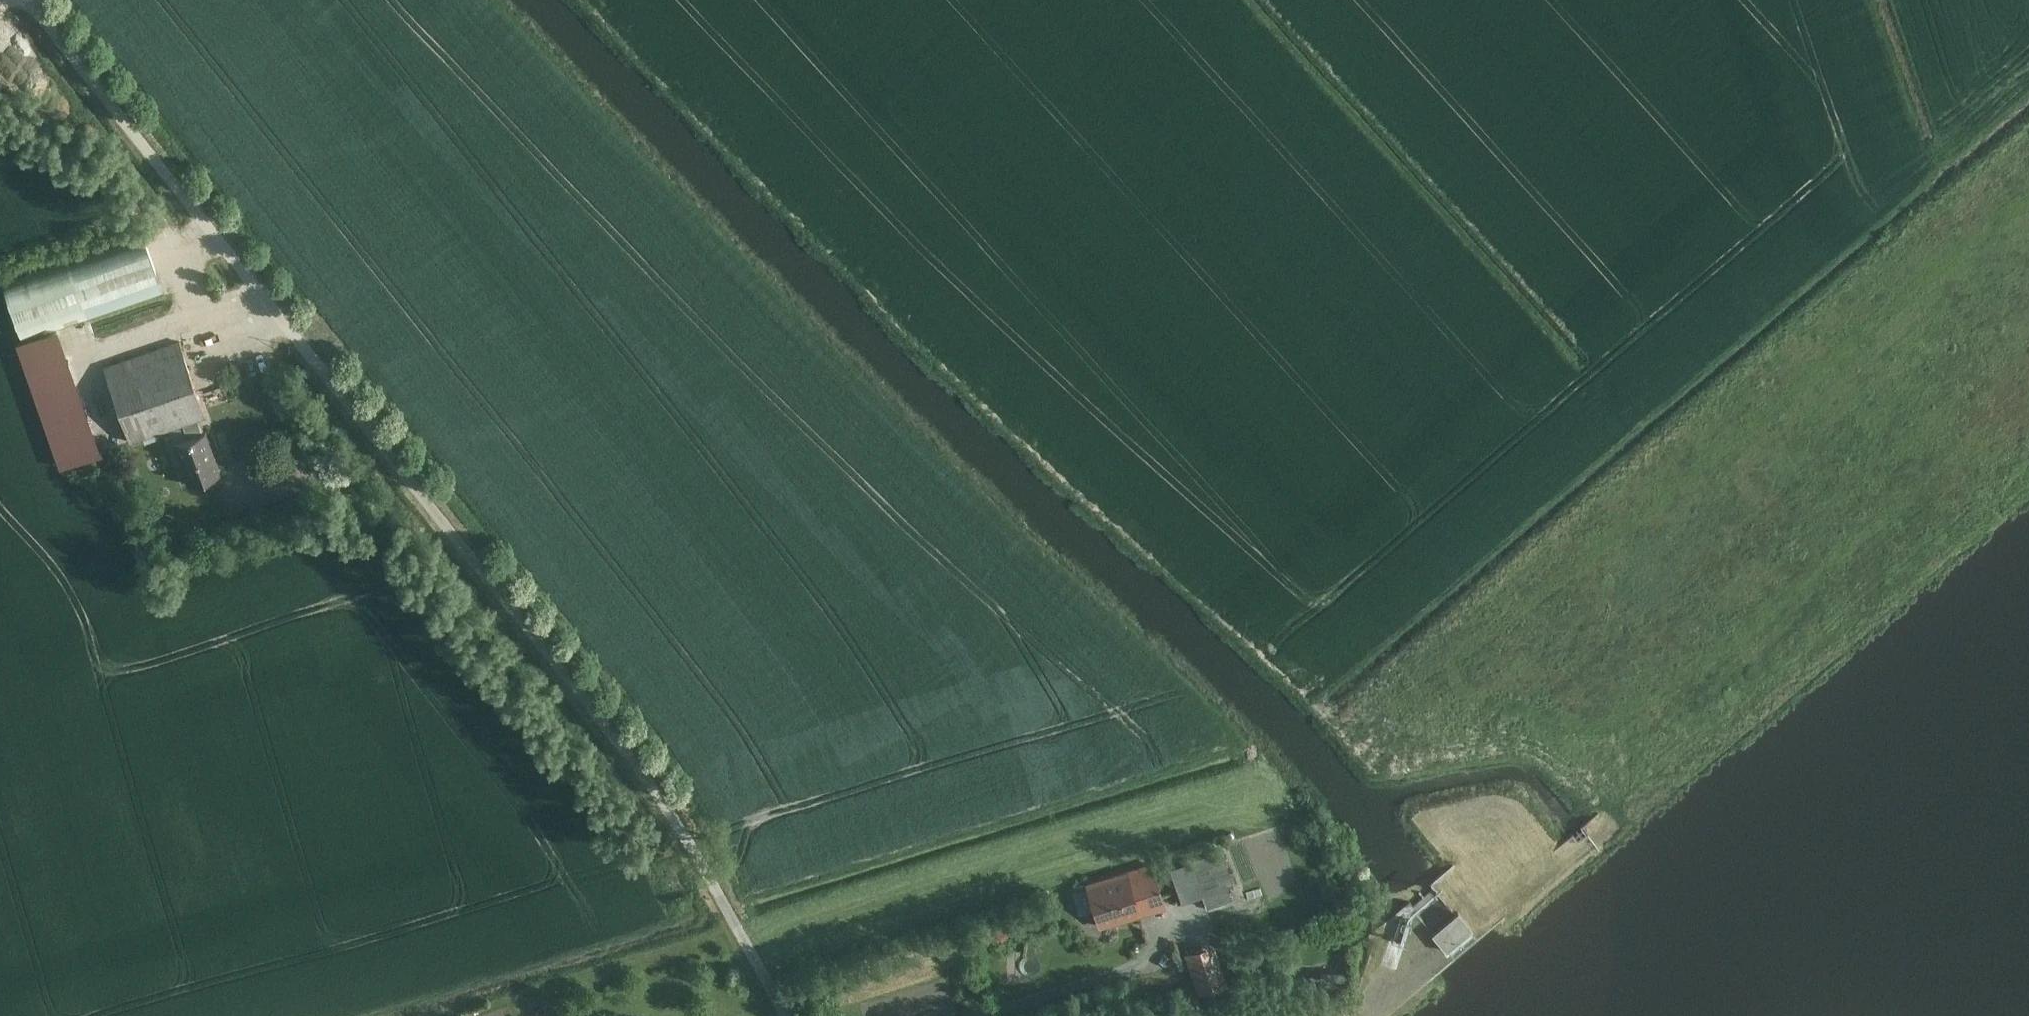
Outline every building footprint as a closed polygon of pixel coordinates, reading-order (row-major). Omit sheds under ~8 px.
[(9,288),(29,342),(165,292),(144,238),(9,288)] [(209,420),(182,340),(105,366),(131,446),(209,420)] [(59,466),(103,454),(77,357),(33,369),(59,466)] [(226,481),(211,435),(175,447),(190,492),(226,481)] [(1167,857),(1180,901),(1203,895),(1206,907),(1237,896),(1234,886),(1249,881),(1236,837),(1167,857)] [(1085,884),(1099,928),(1172,904),(1158,860),(1085,884)] [(1447,948),(1473,928),(1459,911),(1434,931),(1447,948)] [(1229,983),(1215,942),(1185,953),(1199,993),(1229,983)]
